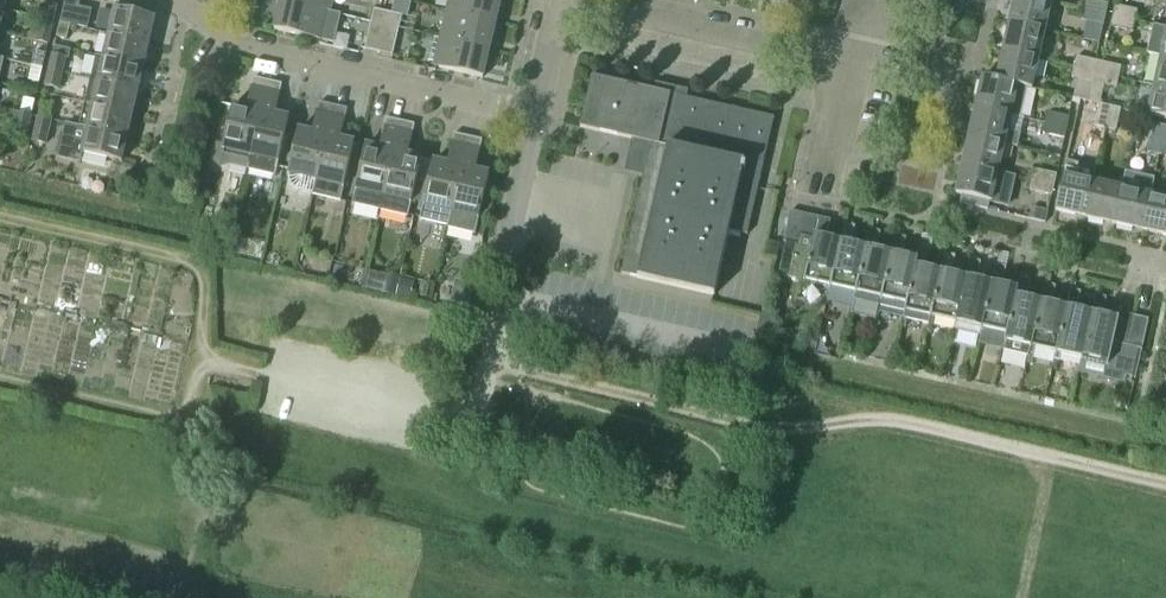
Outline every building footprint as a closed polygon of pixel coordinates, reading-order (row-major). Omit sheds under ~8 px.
[(59,24),(70,26),(74,27),(80,0),(65,0),(59,24)] [(279,3),(328,15),(332,0),(280,0),(279,3)] [(391,15),(391,16),(401,18),(407,19),(411,3),(405,2),(397,0),(394,0),(391,15)] [(445,13),(494,24),(500,0),(448,0),(445,13)] [(1008,24),(1045,32),(1052,4),(1034,0),(1014,0),(1008,24)] [(1086,0),(1083,12),(1106,17),(1108,5),(1086,0)] [(340,17),(328,15),(279,3),(272,32),(333,46),(340,17)] [(134,9),(115,4),(108,36),(148,45),(154,21),(132,16),(134,9)] [(36,6),(34,18),(42,21),(52,23),(56,9),(45,6),(45,9),(36,6)] [(1115,7),(1112,18),(1134,24),(1137,12),(1115,7)] [(372,11),(369,24),(384,28),(387,14),(372,11)] [(1081,22),(1103,27),(1106,17),(1083,12),(1081,22)] [(445,13),(438,40),(488,52),(494,24),(445,13)] [(391,15),(387,14),(384,28),(398,31),(401,18),(391,16),(391,15)] [(1110,29),(1111,29),(1132,34),(1134,24),(1112,18),(1110,29)] [(37,44),(47,46),(52,23),(42,21),(37,44)] [(70,26),(59,24),(56,39),(67,41),(70,26)] [(363,52),(377,55),(384,28),(369,24),(363,52)] [(1008,24),(1001,52),(1038,61),(1045,32),(1008,24)] [(1165,61),(1165,29),(1153,26),(1146,55),(1160,58),(1159,59),(1165,61)] [(391,58),(398,31),(384,28),(377,55),(391,58)] [(142,69),(148,45),(108,36),(103,59),(96,57),(96,58),(142,69)] [(438,40),(432,69),(481,80),(488,52),(438,40)] [(1001,52),(994,82),(1026,89),(1031,91),(1038,61),(1001,52)] [(32,67),(31,68),(42,70),(45,55),(35,53),(34,57),(32,67)] [(52,57),(48,72),(63,75),(67,60),(63,59),(52,57)] [(137,92),(142,69),(96,58),(90,82),(137,92)] [(1076,58),(1073,69),(1095,75),(1098,63),(1076,58)] [(1153,88),(1165,91),(1165,61),(1159,59),(1153,88)] [(1121,68),(1103,64),(1098,63),(1095,75),(1118,80),(1121,68)] [(28,82),(38,85),(42,70),(31,68),(28,82)] [(1071,80),(1093,85),(1095,75),(1073,69),(1071,80)] [(48,72),(45,86),(45,88),(60,91),(63,75),(48,72)] [(1095,75),(1093,85),(1089,103),(1099,105),(1104,87),(1116,90),(1118,80),(1095,75)] [(773,119),(592,78),(580,129),(635,141),(628,171),(643,175),(619,276),(713,297),(728,232),(747,236),(773,119)] [(245,172),(266,82),(253,79),(246,109),(232,106),(223,146),(216,144),(212,162),(220,170),(228,168),(245,172)] [(981,79),(974,108),(1010,117),(1020,119),(1026,89),(994,82),(981,79)] [(132,116),(137,92),(90,82),(85,105),(132,116)] [(280,85),(266,82),(245,172),(273,178),(287,119),(273,115),(280,85)] [(1165,121),(1165,91),(1153,88),(1146,116),(1165,121)] [(23,100),(20,115),(31,118),(34,102),(23,100)] [(41,104),(37,119),(48,122),(48,121),(52,106),(41,104)] [(313,195),(333,107),(319,104),(312,135),(297,131),(287,176),(289,177),(290,184),(292,188),(296,191),(296,192),(313,195)] [(133,126),(130,125),(132,116),(85,105),(80,129),(126,140),(126,139),(129,139),(133,137),(135,129),(133,126)] [(1094,128),(1104,131),(1110,108),(1099,106),(1094,128)] [(346,110),(333,107),(313,195),(312,197),(340,203),(353,144),(339,141),(346,110)] [(974,108),(967,137),(1017,149),(1020,134),(1006,131),(1010,117),(974,108)] [(1121,111),(1110,108),(1104,131),(1115,133),(1121,111)] [(1047,114),(1044,125),(1067,130),(1069,119),(1047,114)] [(20,115),(17,115),(14,129),(27,132),(31,118),(20,115)] [(37,119),(34,133),(32,144),(46,147),(52,122),(48,121),(48,122),(37,119)] [(379,212),(399,122),(386,119),(379,150),(364,147),(351,206),(379,212)] [(414,126),(399,122),(379,212),(407,218),(421,160),(407,156),(414,126)] [(1042,135),(1064,141),(1067,130),(1044,125),(1042,135)] [(121,163),(126,140),(80,129),(72,126),(67,151),(121,163)] [(1149,140),(1165,144),(1165,129),(1153,126),(1149,140)] [(446,227),(467,138),(454,135),(447,166),(432,162),(421,207),(423,207),(420,221),(446,227)] [(967,137),(960,167),(1012,179),(1013,177),(996,173),(1003,146),(1017,149),(967,137)] [(481,141),(467,138),(446,227),(447,228),(450,214),(477,220),(488,175),(474,172),(481,141)] [(1165,159),(1165,144),(1149,140),(1146,154),(1165,159)] [(1054,212),(1055,212),(1084,219),(1095,170),(1067,163),(1064,176),(1063,175),(1054,212)] [(989,203),(1006,207),(1012,179),(960,167),(953,194),(989,203)] [(1056,176),(1055,176),(1029,170),(1026,181),(1027,181),(1027,182),(1053,188),(1056,176)] [(1097,170),(1095,170),(1084,219),(1112,225),(1121,189),(1094,182),(1097,170)] [(1121,189),(1112,225),(1141,232),(1150,195),(1153,181),(1124,174),(1121,189)] [(1051,198),(1053,188),(1027,182),(1025,192),(1051,198)] [(1150,195),(1141,232),(1165,238),(1165,199),(1150,195)] [(783,243),(795,246),(802,215),(790,213),(783,243)] [(787,279),(826,288),(828,288),(838,243),(823,239),(827,221),(802,215),(795,246),(787,279)] [(842,224),(838,243),(828,288),(826,288),(825,294),(831,295),(832,289),(853,294),(854,294),(864,248),(863,248),(849,245),(853,227),(842,224)] [(867,230),(863,248),(864,248),(854,294),(853,294),(851,300),(854,300),(853,302),(878,308),(890,254),(889,254),(874,251),(879,232),(867,230)] [(197,235),(193,248),(210,254),(215,240),(197,235)] [(893,236),(889,254),(890,254),(878,308),(902,314),(904,305),(905,306),(914,260),(900,257),(904,238),(893,236)] [(782,246),(768,243),(765,256),(779,259),(782,246)] [(902,320),(906,321),(926,325),(927,318),(929,319),(939,274),(938,273),(924,270),(928,251),(917,249),(914,260),(905,306),(904,305),(902,314),(901,320),(902,320)] [(934,320),(954,324),(955,325),(965,279),(964,279),(949,276),(954,257),(942,255),(938,273),(939,274),(929,319),(927,318),(926,325),(932,327),(934,320)] [(952,331),(953,331),(953,332),(977,338),(979,330),(980,330),(990,285),(989,285),(975,282),(979,263),(968,260),(964,279),(965,279),(955,325),(954,324),(952,331)] [(978,338),(979,337),(983,338),(985,331),(1004,336),(1005,336),(1015,291),(1014,291),(1001,287),(1005,269),(993,266),(989,285),(990,285),(980,330),(979,330),(977,338),(978,338)] [(399,277),(385,274),(381,294),(395,297),(399,277)] [(400,279),(396,296),(410,299),(414,283),(400,279)] [(1009,344),(1029,349),(1040,303),(1039,303),(1024,300),(1029,282),(1017,279),(1014,291),(1015,291),(1005,336),(1004,336),(1001,350),(1008,351),(1009,344)] [(1034,350),(1053,354),(1054,355),(1065,309),(1051,306),(1055,288),(1043,285),(1039,303),(1040,303),(1029,349),(1027,356),(1032,357),(1034,350)] [(1060,356),(1079,360),(1080,360),(1090,315),(1075,311),(1079,293),(1069,291),(1065,309),(1054,355),(1053,354),(1052,361),(1059,363),(1060,356)] [(1079,360),(1078,367),(1134,379),(1141,351),(1127,348),(1134,317),(1118,314),(1116,321),(1101,317),(1105,299),(1094,296),(1090,315),(1080,360),(1079,360)] [(1148,320),(1134,317),(1127,348),(1141,351),(1148,320)]
